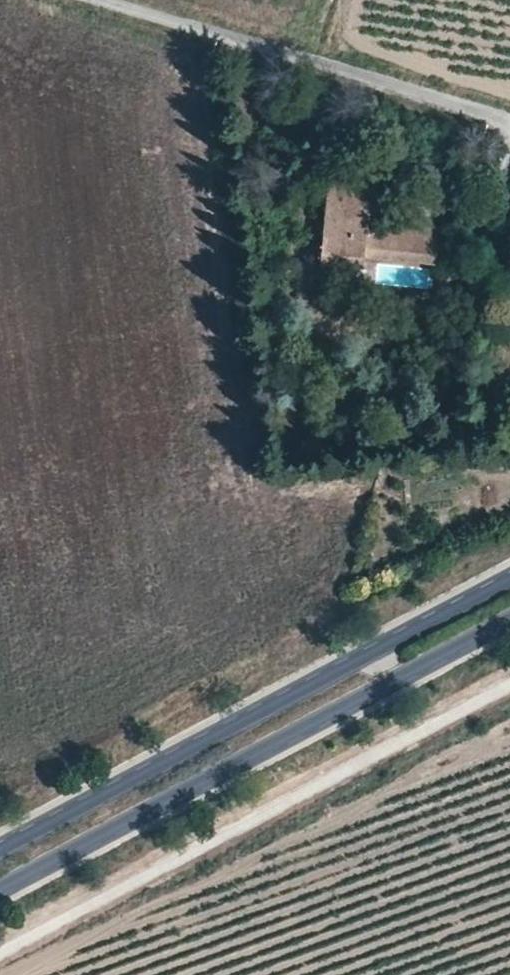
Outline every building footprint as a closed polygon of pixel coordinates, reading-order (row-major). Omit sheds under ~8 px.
[(441,253),(444,220),(368,212),(371,182),(327,177),(320,252),(364,256),(365,247),(441,253)]
